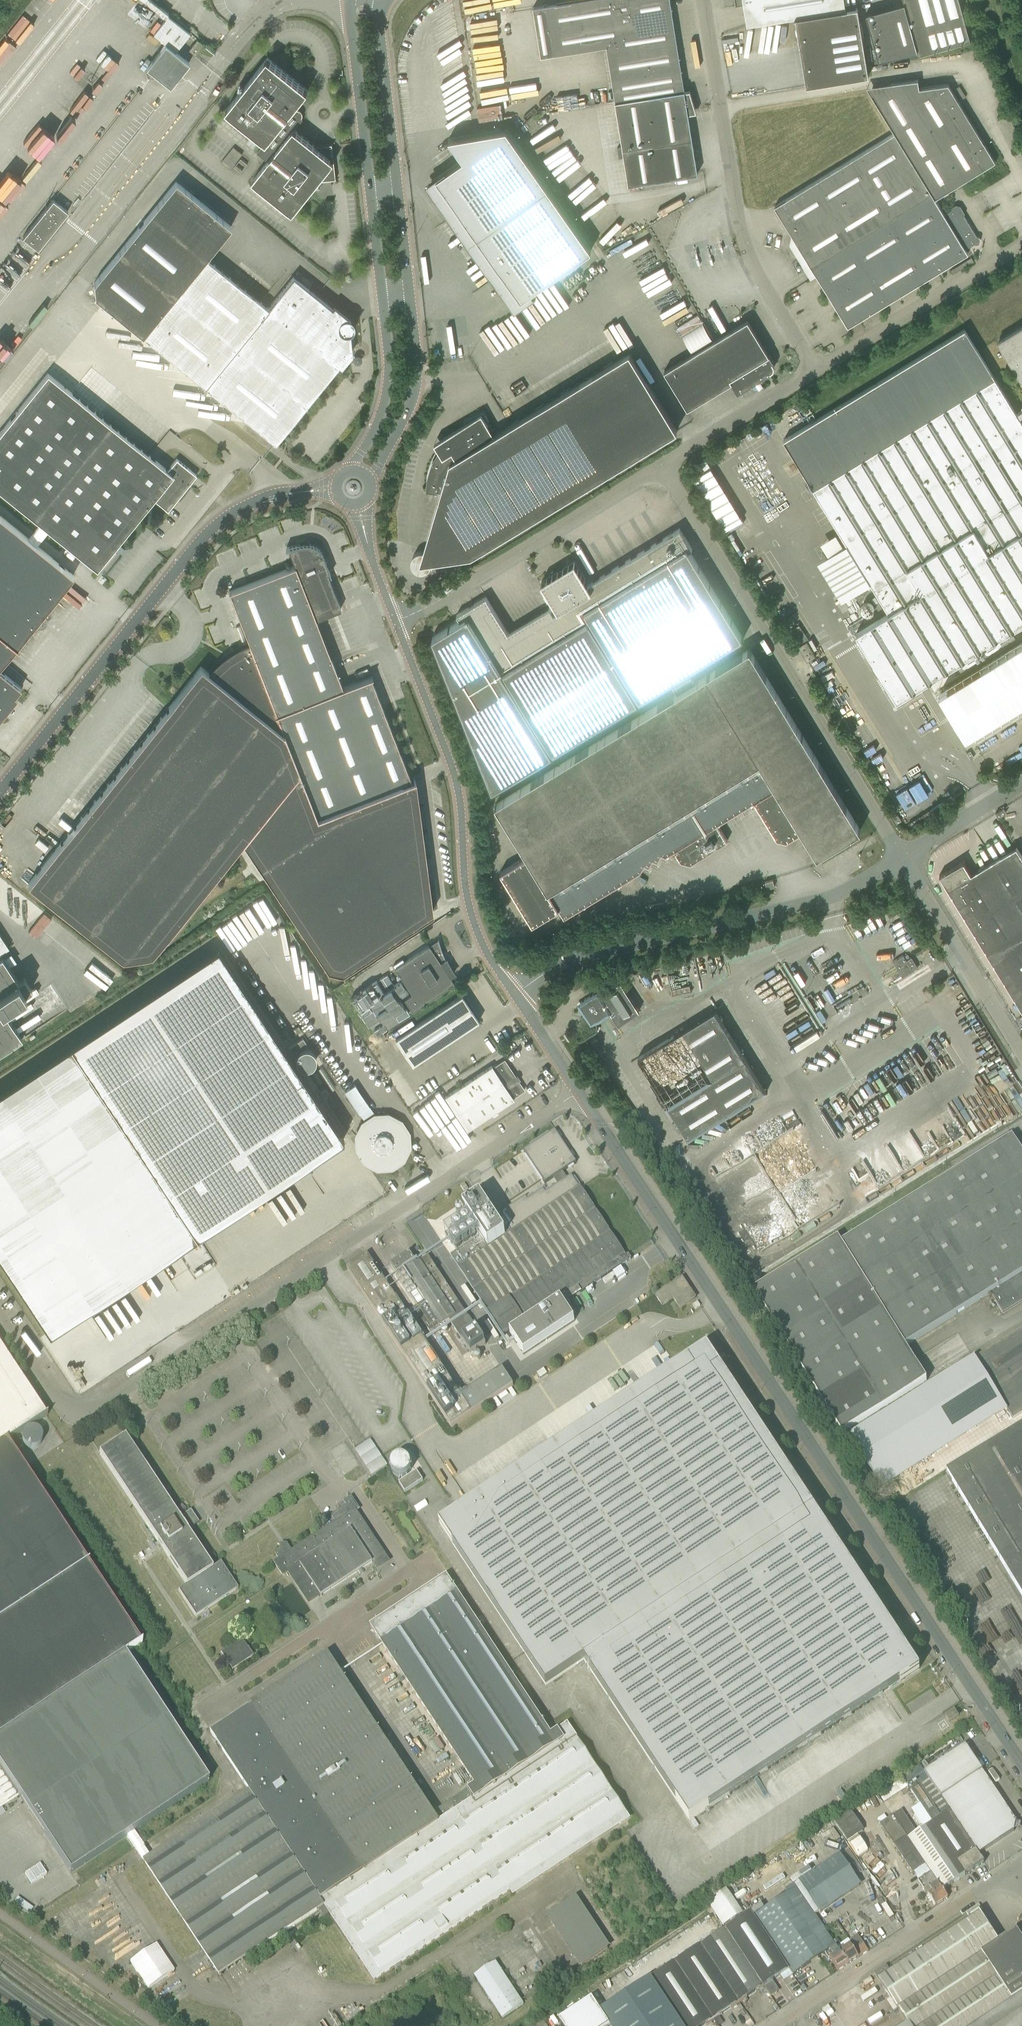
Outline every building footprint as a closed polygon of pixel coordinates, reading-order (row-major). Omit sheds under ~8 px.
[(533,7),(541,55),(555,53),(555,54),(607,46),(615,101),(628,183),(698,172),(689,113),(696,112),(690,91),(685,92),(671,0),(576,0),(533,7)] [(736,6),(737,6),(736,5),(744,4),(747,25),(796,18),(807,86),(869,76),(858,8),(846,10),(844,0),(735,0),(736,6)] [(904,4),(867,14),(879,61),(917,50),(919,55),(971,41),(959,0),(903,0),(904,4)] [(170,86),(189,63),(175,51),(190,33),(168,16),(153,34),(165,43),(146,67),(153,73),(170,86)] [(195,55),(204,45),(197,39),(189,50),(195,55)] [(304,87),(268,58),(226,110),(266,141),(293,110),(308,90),(304,87)] [(775,206),(796,241),(790,244),(800,261),(801,261),(811,276),(816,273),(817,275),(848,326),(968,253),(966,249),(977,242),(978,238),(961,210),(954,208),(944,214),(935,198),(996,161),(948,84),(919,88),(918,79),(892,83),(869,89),(895,133),(775,206)] [(464,159),(447,171),(446,169),(426,183),(512,305),(591,250),(507,129),(449,138),(464,159)] [(315,146),(295,130),(268,161),(252,181),(293,214),(319,181),(336,179),(332,144),(315,146)] [(243,154),(235,146),(222,161),(230,168),(243,154)] [(248,163),(241,158),(234,166),(241,172),(248,163)] [(346,317),(344,317),(294,277),(268,308),(206,257),(231,226),(176,182),(95,283),(96,298),(275,443),(349,352),(347,334),(348,334),(349,334),(350,333),(351,332),(352,332),(353,331),(353,330),(354,329),(354,328),(354,327),(354,326),(354,325),(354,324),(354,322),(353,321),(352,319),(350,318),(349,318),(347,317),(346,317)] [(38,249),(68,211),(53,199),(23,237),(38,249)] [(774,364),(774,363),(773,362),(774,361),(769,354),(748,319),(665,370),(688,408),(731,382),(738,393),(762,378),(763,378),(762,376),(772,371),(772,370),(773,369),(774,369),(774,368),(774,367),(774,366),(774,365),(774,364)] [(998,340),(1021,379),(1021,326),(998,340)] [(889,611),(855,632),(896,699),(1021,622),(1021,409),(1016,413),(965,328),(783,439),(829,513),(889,611)] [(427,482),(427,489),(438,490),(439,489),(442,490),(424,549),(433,552),(434,561),(472,555),(677,430),(629,352),(494,434),(487,422),(489,421),(484,411),(481,412),(477,413),(475,414),(472,415),(469,417),(467,418),(464,420),(467,424),(445,438),(448,443),(443,446),(443,447),(443,448),(442,449),(441,449),(441,450),(440,450),(438,451),(436,455),(433,462),(430,468),(428,475),(427,482)] [(197,475),(177,459),(168,470),(48,373),(0,432),(0,490),(97,569),(141,514),(156,526),(197,475)] [(697,472),(693,474),(724,533),(742,523),(709,459),(694,467),(697,472)] [(16,646),(18,647),(17,645),(36,622),(37,622),(38,623),(40,623),(41,623),(43,622),(44,622),(45,621),(45,620),(46,619),(46,618),(47,618),(47,617),(47,616),(47,615),(47,614),(46,613),(45,612),(45,611),(73,575),(0,516),(0,666),(16,646)] [(550,607),(515,628),(508,632),(486,596),(457,614),(460,620),(431,638),(492,792),(671,683),(676,691),(693,680),(688,672),(744,638),(690,550),(693,548),(680,528),(588,584),(575,562),(541,582),(558,610),(554,613),(550,607)] [(233,652),(230,654),(228,656),(225,658),(223,660),(221,662),(218,664),(216,666),(214,668),(212,671),(209,673),(201,667),(28,883),(123,959),(152,953),(243,841),(299,770),(317,816),(411,780),(371,677),(373,676),(372,676),(343,687),(316,618),(341,608),(324,564),(326,563),(326,564),(327,564),(323,555),(322,553),(321,552),(320,550),(319,549),(317,547),(314,545),(312,544),(309,544),(308,541),(300,545),(287,548),(287,549),(288,548),(295,566),(229,591),(250,644),(247,645),(241,648),(238,649),(236,651),(233,652)] [(803,629),(793,634),(796,639),(806,634),(803,629)] [(806,634),(795,640),(798,645),(809,639),(806,634)] [(798,646),(808,661),(816,656),(807,641),(798,646)] [(939,694),(965,737),(1021,702),(1021,643),(966,677),(940,693),(939,694)] [(677,693),(495,804),(527,855),(500,871),(533,924),(570,901),(575,910),(641,870),(645,862),(649,864),(653,857),(658,860),(662,852),(666,855),(675,849),(682,860),(691,863),(728,840),(717,823),(754,800),(776,836),(777,837),(779,838),(779,841),(784,842),(784,839),(787,840),(802,831),(817,856),(861,829),(750,648),(695,682),(693,680),(676,691),(677,693)] [(21,688),(0,671),(0,714),(21,688)] [(243,841),(327,968),(342,972),(433,912),(415,778),(411,780),(317,816),(299,770),(243,841)] [(1006,812),(1004,808),(996,812),(998,817),(1006,812)] [(898,814),(893,817),(897,823),(902,820),(898,814)] [(964,861),(963,861),(940,875),(1021,1009),(1021,855),(1016,846),(971,874),(964,861)] [(767,888),(768,888),(775,886),(773,879),(765,882),(767,888)] [(22,1039),(2,1008),(32,988),(24,976),(18,980),(0,953),(9,947),(0,933),(0,1054),(22,1039)] [(404,997),(408,1003),(407,1003),(412,1011),(454,983),(441,963),(446,961),(447,961),(445,958),(444,955),(443,952),(442,949),(441,946),(440,943),(439,940),(438,937),(437,937),(438,939),(394,967),(411,992),(404,997)] [(53,1326),(340,1134),(219,946),(0,1088),(0,1251),(53,1326)] [(599,993),(600,995),(594,993),(581,1001),(582,1002),(580,1008),(583,1014),(583,1015),(585,1015),(588,1021),(589,1020),(595,1022),(604,1017),(612,1011),(612,1012),(619,1023),(640,1010),(621,981),(599,993)] [(462,995),(395,1039),(412,1065),(479,1020),(462,995)] [(638,1057),(662,1095),(689,1138),(768,1089),(717,1008),(638,1057)] [(379,1054),(372,1044),(368,1047),(375,1057),(379,1054)] [(445,1096),(467,1130),(514,1099),(513,1098),(525,1090),(504,1059),(493,1067),(492,1065),(445,1096)] [(412,1146),(411,1130),(403,1117),(390,1110),(375,1111),(364,1117),(360,1121),(355,1132),(356,1148),(366,1161),(377,1166),(393,1166),(406,1158),(412,1146)] [(626,1257),(594,1208),(567,1168),(568,1167),(559,1153),(558,1154),(546,1136),(526,1150),(537,1167),(549,1185),(562,1176),(565,1181),(451,1256),(521,1361),(575,1326),(559,1301),(565,1297),(568,1302),(629,1261),(632,1259),(629,1255),(626,1257)] [(1012,1138),(841,1244),(838,1239),(753,1291),(842,1434),(927,1382),(905,1347),(990,1294),(1003,1315),(1021,1303),(1021,1154),(1012,1138)] [(409,1253),(391,1265),(398,1277),(418,1307),(414,1309),(430,1334),(449,1321),(471,1354),(486,1345),(428,1257),(427,1258),(425,1253),(414,1260),(409,1253)] [(461,1397),(368,1255),(347,1268),(451,1427),(514,1387),(502,1369),(461,1397)] [(685,1306),(696,1299),(682,1279),(656,1296),(662,1305),(673,1298),(680,1309),(685,1306)] [(1021,1414),(1021,1330),(975,1359),(1009,1413),(1013,1420),(1021,1414)] [(818,1506),(712,1344),(444,1521),(551,1681),(586,1660),(818,1506)] [(71,1874),(127,1837),(135,1831),(209,1782),(125,1656),(142,1644),(141,1645),(88,1565),(89,1564),(89,1563),(87,1564),(14,1453),(23,1447),(16,1436),(48,1416),(47,1415),(46,1416),(0,1347),(0,1767),(71,1874)] [(975,1359),(850,1437),(884,1490),(1009,1413),(975,1359)] [(46,1442),(47,1438),(46,1436),(46,1434),(45,1432),(43,1430),(41,1428),(39,1428),(37,1427),(35,1427),(32,1427),(30,1428),(27,1431),(26,1432),(25,1435),(25,1438),(25,1440),(25,1442),(28,1446),(29,1447),(31,1448),(34,1449),(36,1449),(39,1449),(40,1448),(44,1446),(45,1444),(46,1442)] [(947,1473),(1021,1596),(1021,1427),(947,1473)] [(125,1436),(99,1454),(185,1585),(177,1590),(195,1617),(237,1589),(220,1562),(212,1568),(125,1436)] [(387,1465),(370,1439),(355,1449),(372,1475),(387,1465)] [(344,1474),(359,1464),(344,1442),(329,1452),(344,1474)] [(418,1467),(412,1451),(389,1460),(395,1476),(418,1467)] [(417,1471),(399,1483),(405,1493),(423,1481),(417,1471)] [(355,1510),(358,1508),(352,1499),(346,1504),(348,1506),(332,1516),(336,1522),(292,1552),(288,1546),(286,1546),(282,1547),(282,1549),(275,1554),(279,1560),(274,1563),(283,1576),(288,1573),(309,1604),(321,1596),(321,1597),(373,1563),(377,1570),(389,1562),(355,1510)] [(818,1506),(586,1660),(692,1821),(924,1667),(818,1506)] [(190,1528),(199,1522),(190,1510),(182,1516),(190,1528)] [(431,1814),(327,1657),(211,1733),(250,1791),(151,1856),(144,1861),(219,1975),(325,1906),(374,1981),(510,1891),(513,1897),(632,1819),(568,1722),(550,1735),(446,1577),(370,1627),(475,1785),(468,1790),(431,1814)] [(241,1639),(220,1653),(232,1670),(253,1657),(241,1639)] [(949,1722),(959,1716),(954,1709),(945,1716),(949,1722)] [(979,1855),(1014,1831),(1015,1832),(1015,1829),(1016,1824),(1017,1821),(1016,1821),(983,1771),(966,1746),(924,1773),(950,1811),(979,1855)] [(916,1833),(908,1838),(925,1865),(931,1873),(942,1890),(968,1874),(984,1863),(982,1860),(979,1855),(950,1811),(942,1816),(919,1780),(908,1787),(931,1823),(916,1833)] [(835,1821),(857,1857),(868,1851),(859,1835),(864,1831),(852,1811),(835,1821)] [(892,1816),(880,1824),(913,1873),(914,1872),(925,1865),(908,1838),(893,1816),(892,1816)] [(135,1831),(127,1837),(143,1862),(144,1861),(151,1856),(135,1831)] [(840,1952),(836,1947),(833,1942),(815,1915),(860,1884),(840,1854),(830,1861),(795,1885),(797,1888),(754,1916),(789,1970),(793,1976),(826,1953),(838,1972),(848,1965),(840,1952)] [(936,1907),(948,1899),(942,1890),(931,1873),(920,1880),(918,1881),(924,1890),(928,1895),(936,1907)] [(582,1966),(608,1949),(574,1898),(548,1915),(582,1966)] [(967,1913),(971,1920),(891,1973),(887,1966),(874,1974),(878,1979),(877,1979),(878,1981),(908,2025),(909,2025),(1021,2025),(1021,1939),(1017,1931),(998,1943),(992,1933),(980,1914),(979,1914),(983,1911),(979,1905),(967,1913)] [(726,1928),(764,1987),(789,1970),(754,1916),(752,1911),(726,1928)] [(701,1945),(740,2003),(744,2000),(747,1998),(758,1991),(764,1987),(726,1928),(701,1945)] [(850,1941),(851,1944),(840,1952),(848,1965),(869,1952),(858,1936),(850,1941)] [(149,1989),(174,1972),(156,1945),(131,1962),(149,1989)] [(676,1961),(715,2020),(740,2003),(701,1945),(676,1961)] [(651,1978),(683,2025),(706,2025),(715,2020),(676,1961),(651,1978)] [(502,2019),(523,2005),(496,1963),(474,1977),(502,2019)] [(651,1978),(626,1995),(647,2025),(683,2025),(651,1978)] [(611,2025),(647,2025),(626,1995),(601,2011),(610,2025),(611,2025)]
